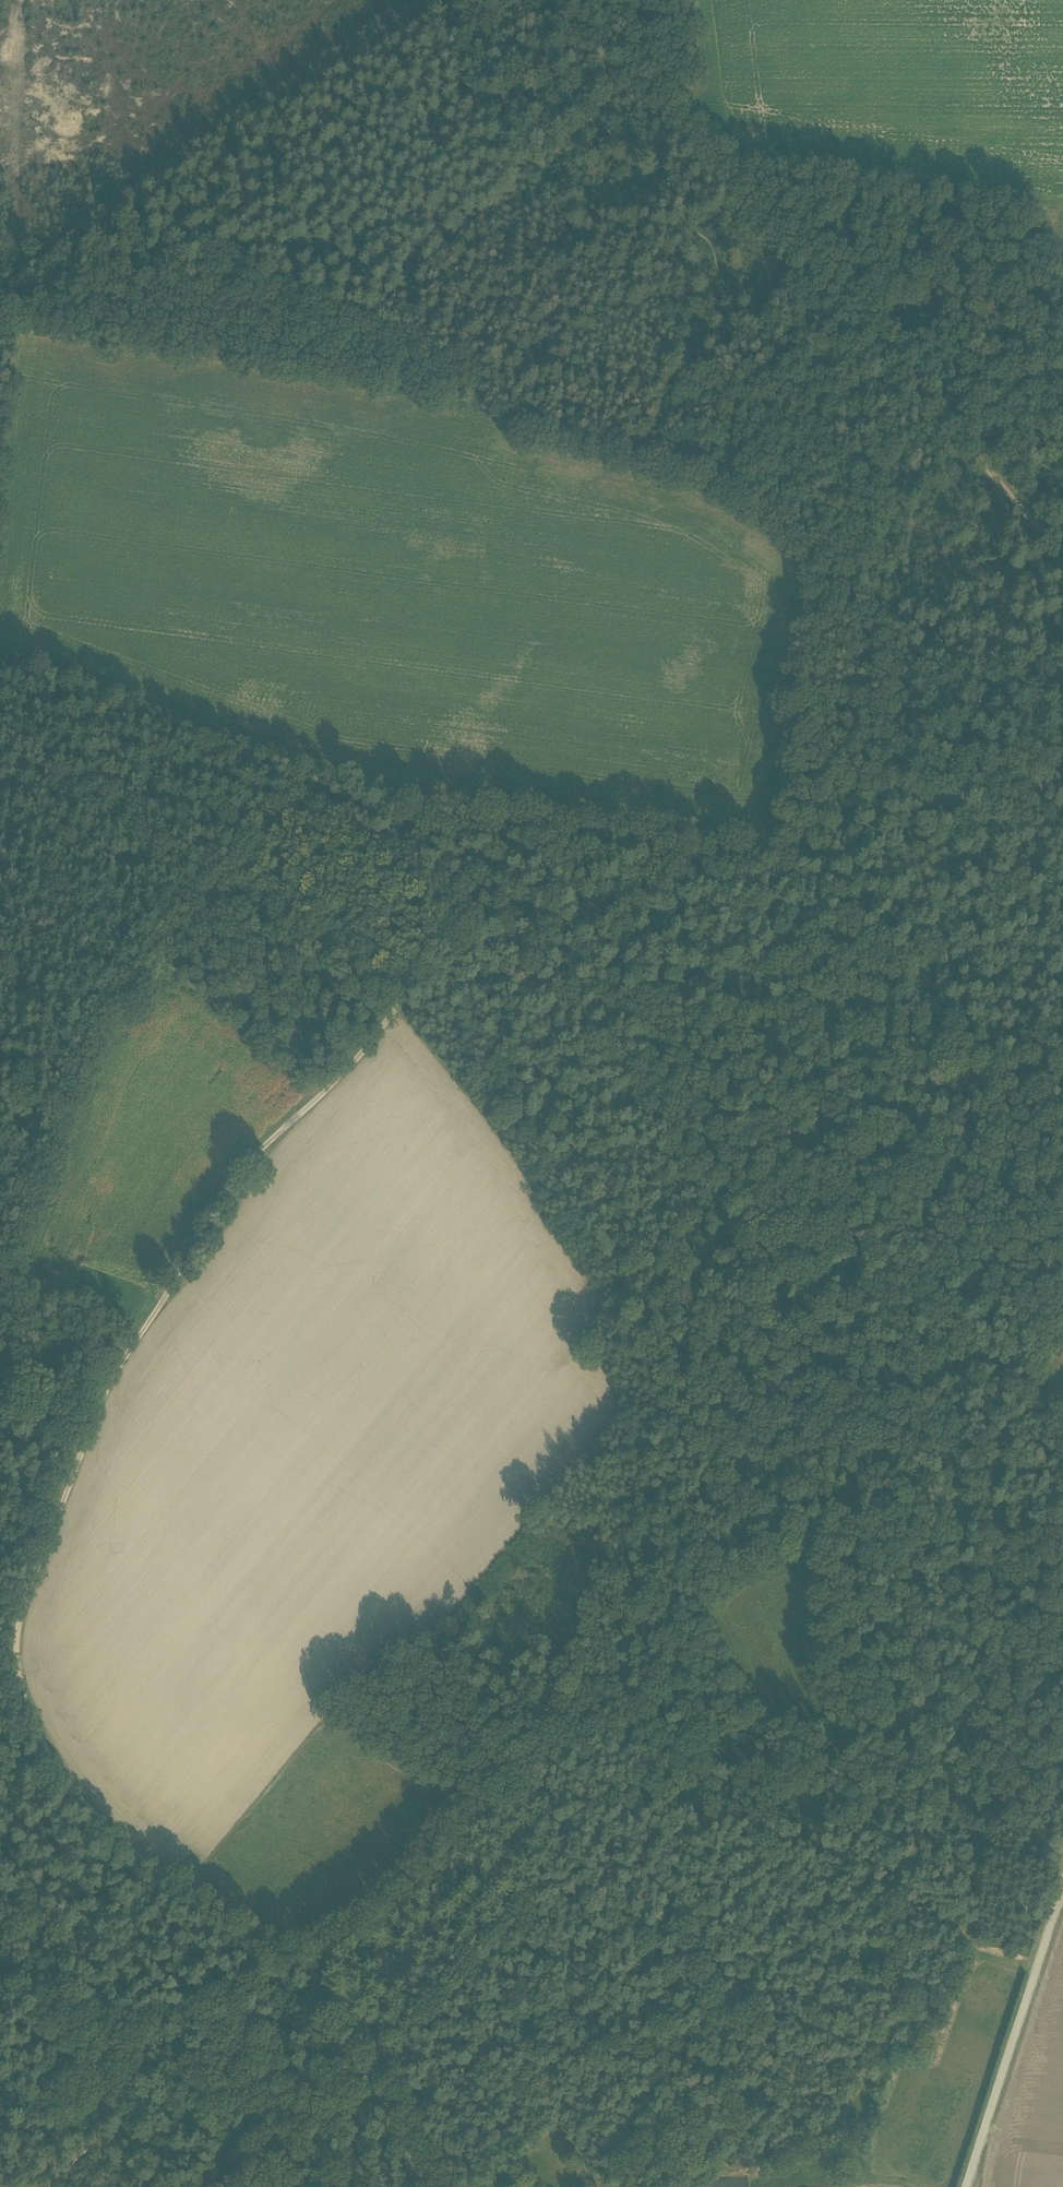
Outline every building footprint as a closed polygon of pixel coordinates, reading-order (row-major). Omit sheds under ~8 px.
[(687,2186),(749,2186),(748,2177),(687,2183),(687,2186)]
